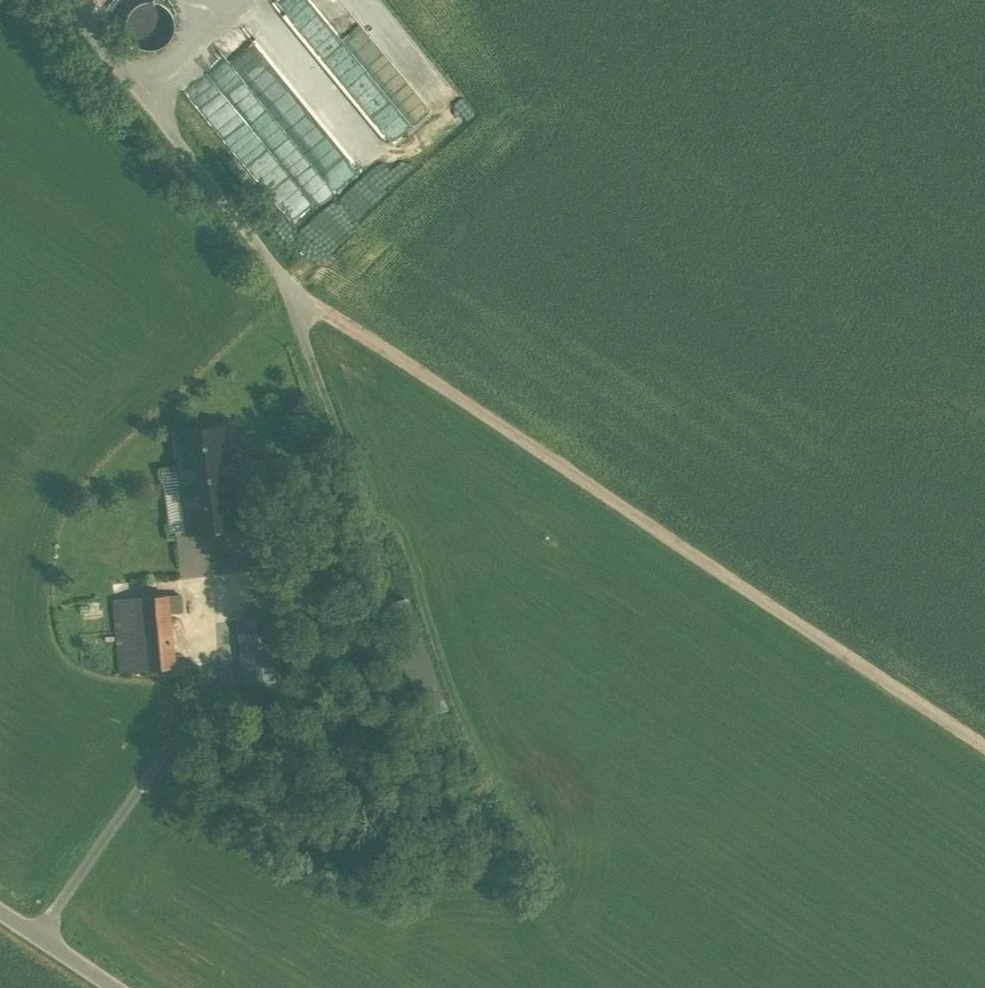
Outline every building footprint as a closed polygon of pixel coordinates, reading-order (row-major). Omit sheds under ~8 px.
[(140,3),(135,6),(131,10),(128,15),(126,20),(126,26),(126,31),(129,37),(132,42),(136,45),(141,48),(147,50),(152,50),(158,49),(163,47),(168,43),(171,39),(174,34),(175,28),(175,22),(174,17),(171,11),(167,7),(163,4),(157,2),(152,1),(146,1),(140,3)] [(175,432),(189,533),(244,525),(230,424),(175,432)] [(176,577),(117,583),(123,663),(181,658),(176,577)] [(272,612),(237,618),(249,686),(284,680),(272,612)]
